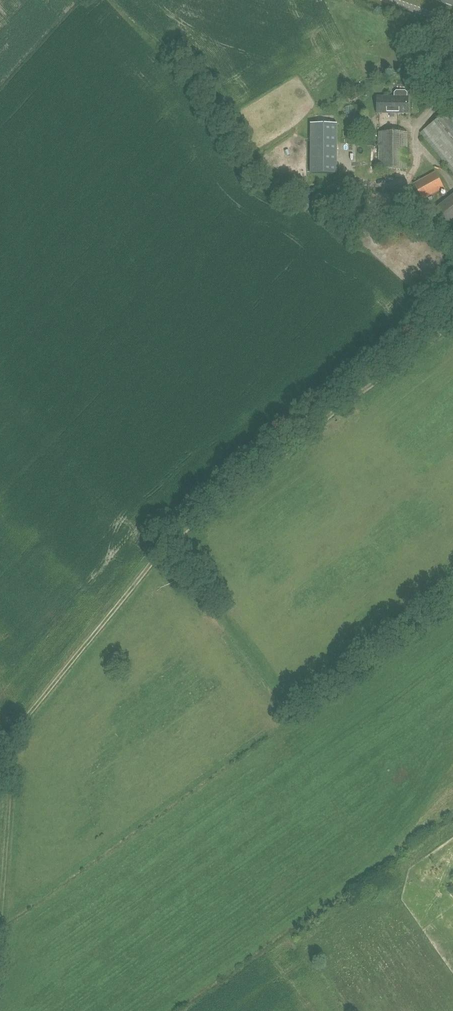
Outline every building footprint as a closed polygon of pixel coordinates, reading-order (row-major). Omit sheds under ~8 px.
[(357,91),(348,95),(351,101),(360,97),(357,91)] [(394,93),(394,97),(378,97),(377,113),(408,113),(408,98),(406,98),(406,93),(404,91),(396,91),(394,93)] [(452,173),(452,108),(422,133),(452,173)] [(337,124),(311,124),(311,174),(337,174),(337,124)] [(379,132),(379,168),(407,169),(407,133),(379,132)] [(435,172),(414,184),(423,200),(444,188),(435,172)] [(443,209),(452,201),(452,192),(438,203),(443,209)] [(441,212),(452,227),(452,203),(441,212)]
